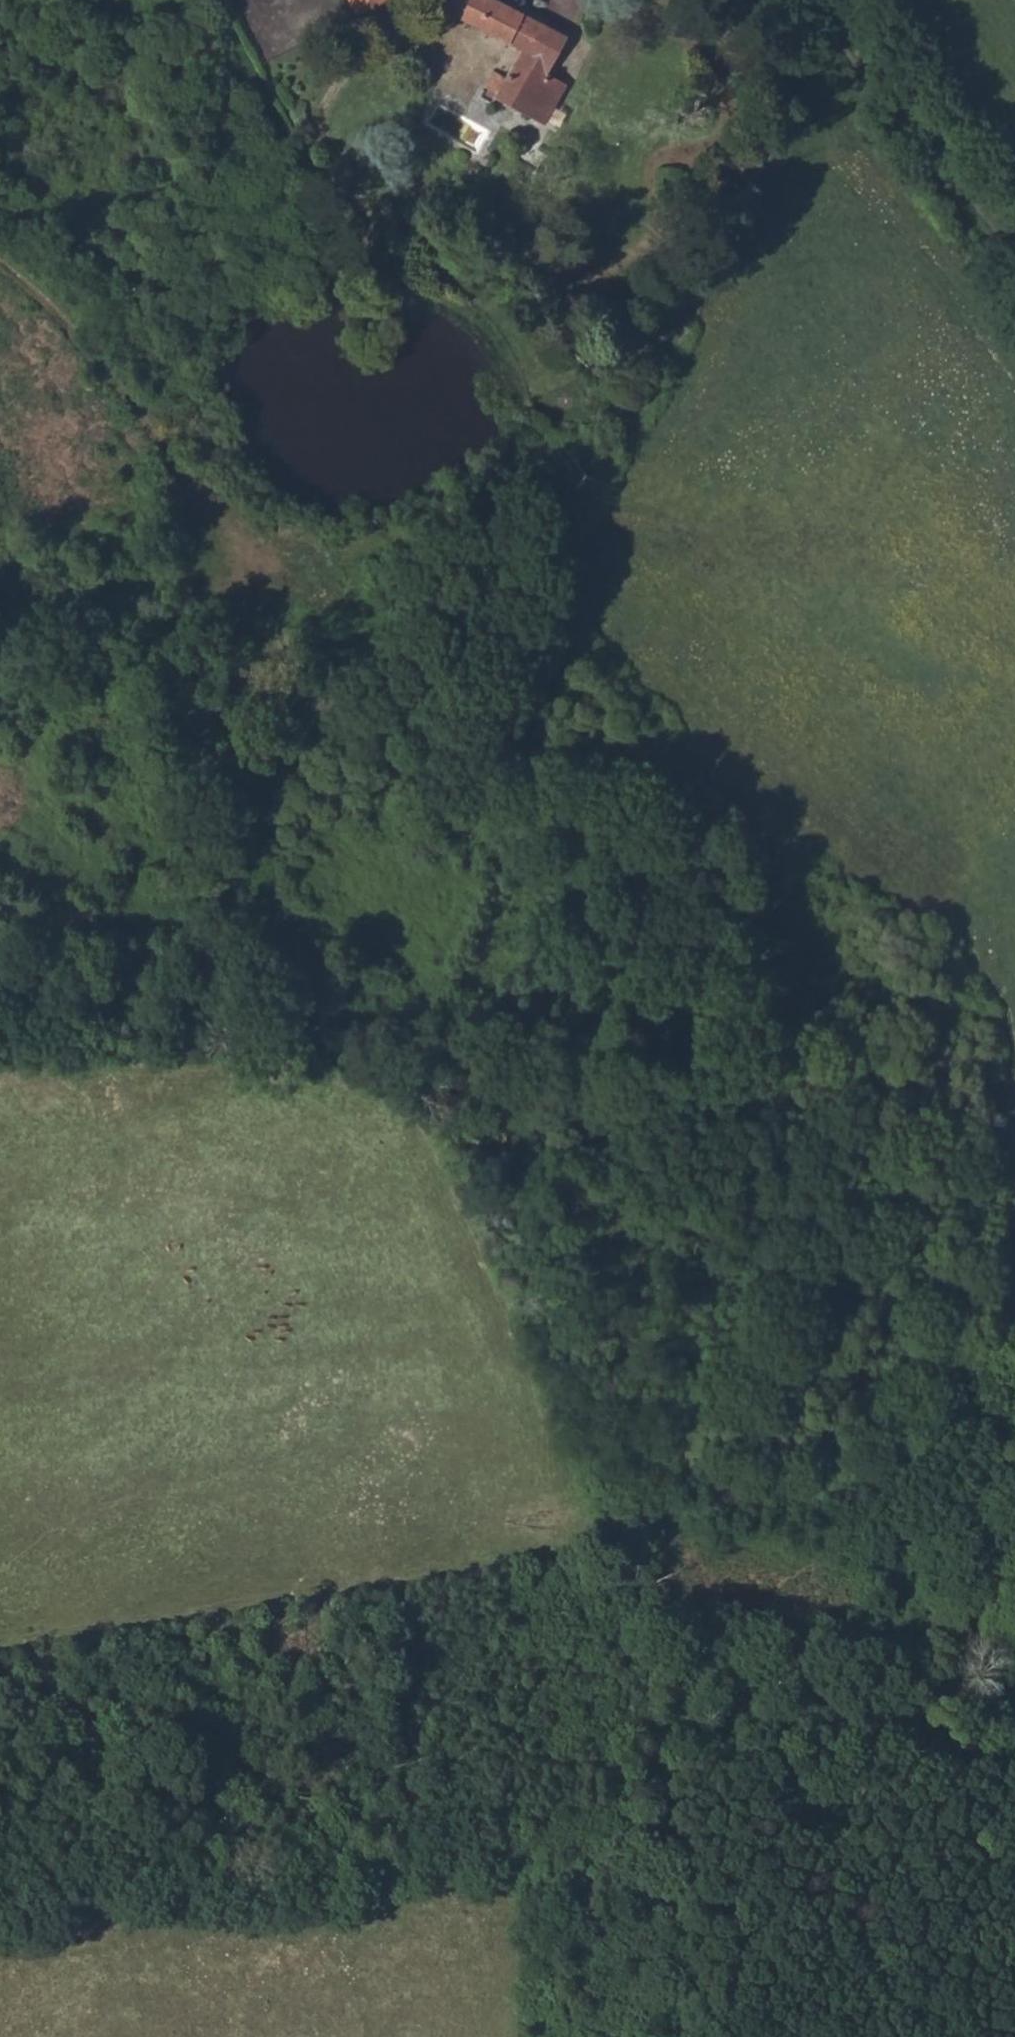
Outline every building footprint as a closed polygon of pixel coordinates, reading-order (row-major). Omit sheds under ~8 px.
[(354,14),(361,11),(386,1),(388,0),(348,0),(354,14)] [(436,6),(519,50),(504,77),(493,70),(484,86),(496,92),(493,98),(542,125),(564,84),(545,73),(566,37),(496,0),(439,0),(436,6)]
